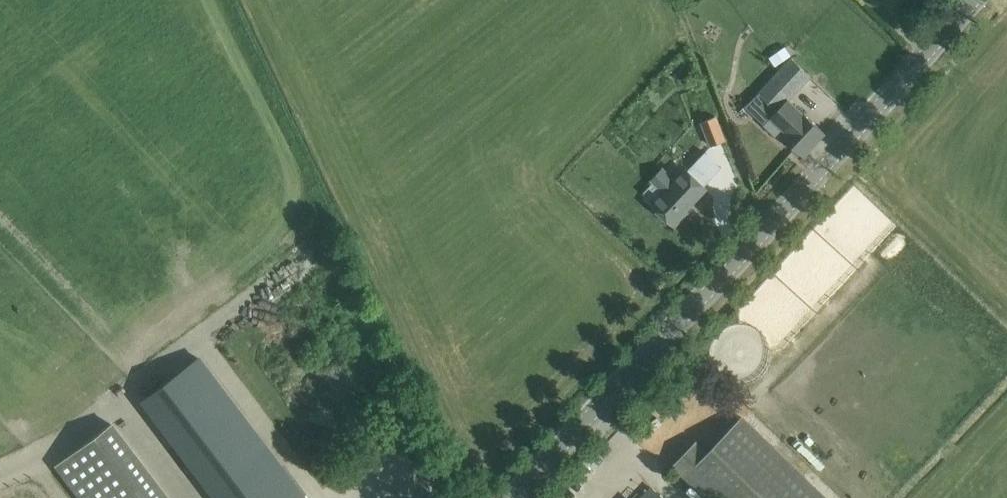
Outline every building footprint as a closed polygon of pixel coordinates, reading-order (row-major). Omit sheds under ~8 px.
[(790,58),(781,69),(758,94),(777,111),(763,126),(780,142),(784,138),(803,156),(824,133),(788,100),(810,76),(790,58)] [(714,116),(702,121),(712,146),(723,141),(725,141),(715,116),(714,116)] [(665,193),(652,206),(674,226),(688,212),(686,210),(707,188),(687,169),(676,181),(664,170),(653,182),(665,193)] [(287,473),(198,357),(139,401),(211,497),(253,497),(287,473)] [(742,417),(708,453),(695,441),(673,465),(708,497),(826,497),(742,417)] [(110,423),(52,467),(75,497),(167,497),(110,423)] [(643,497),(663,497),(652,488),(643,497)]
